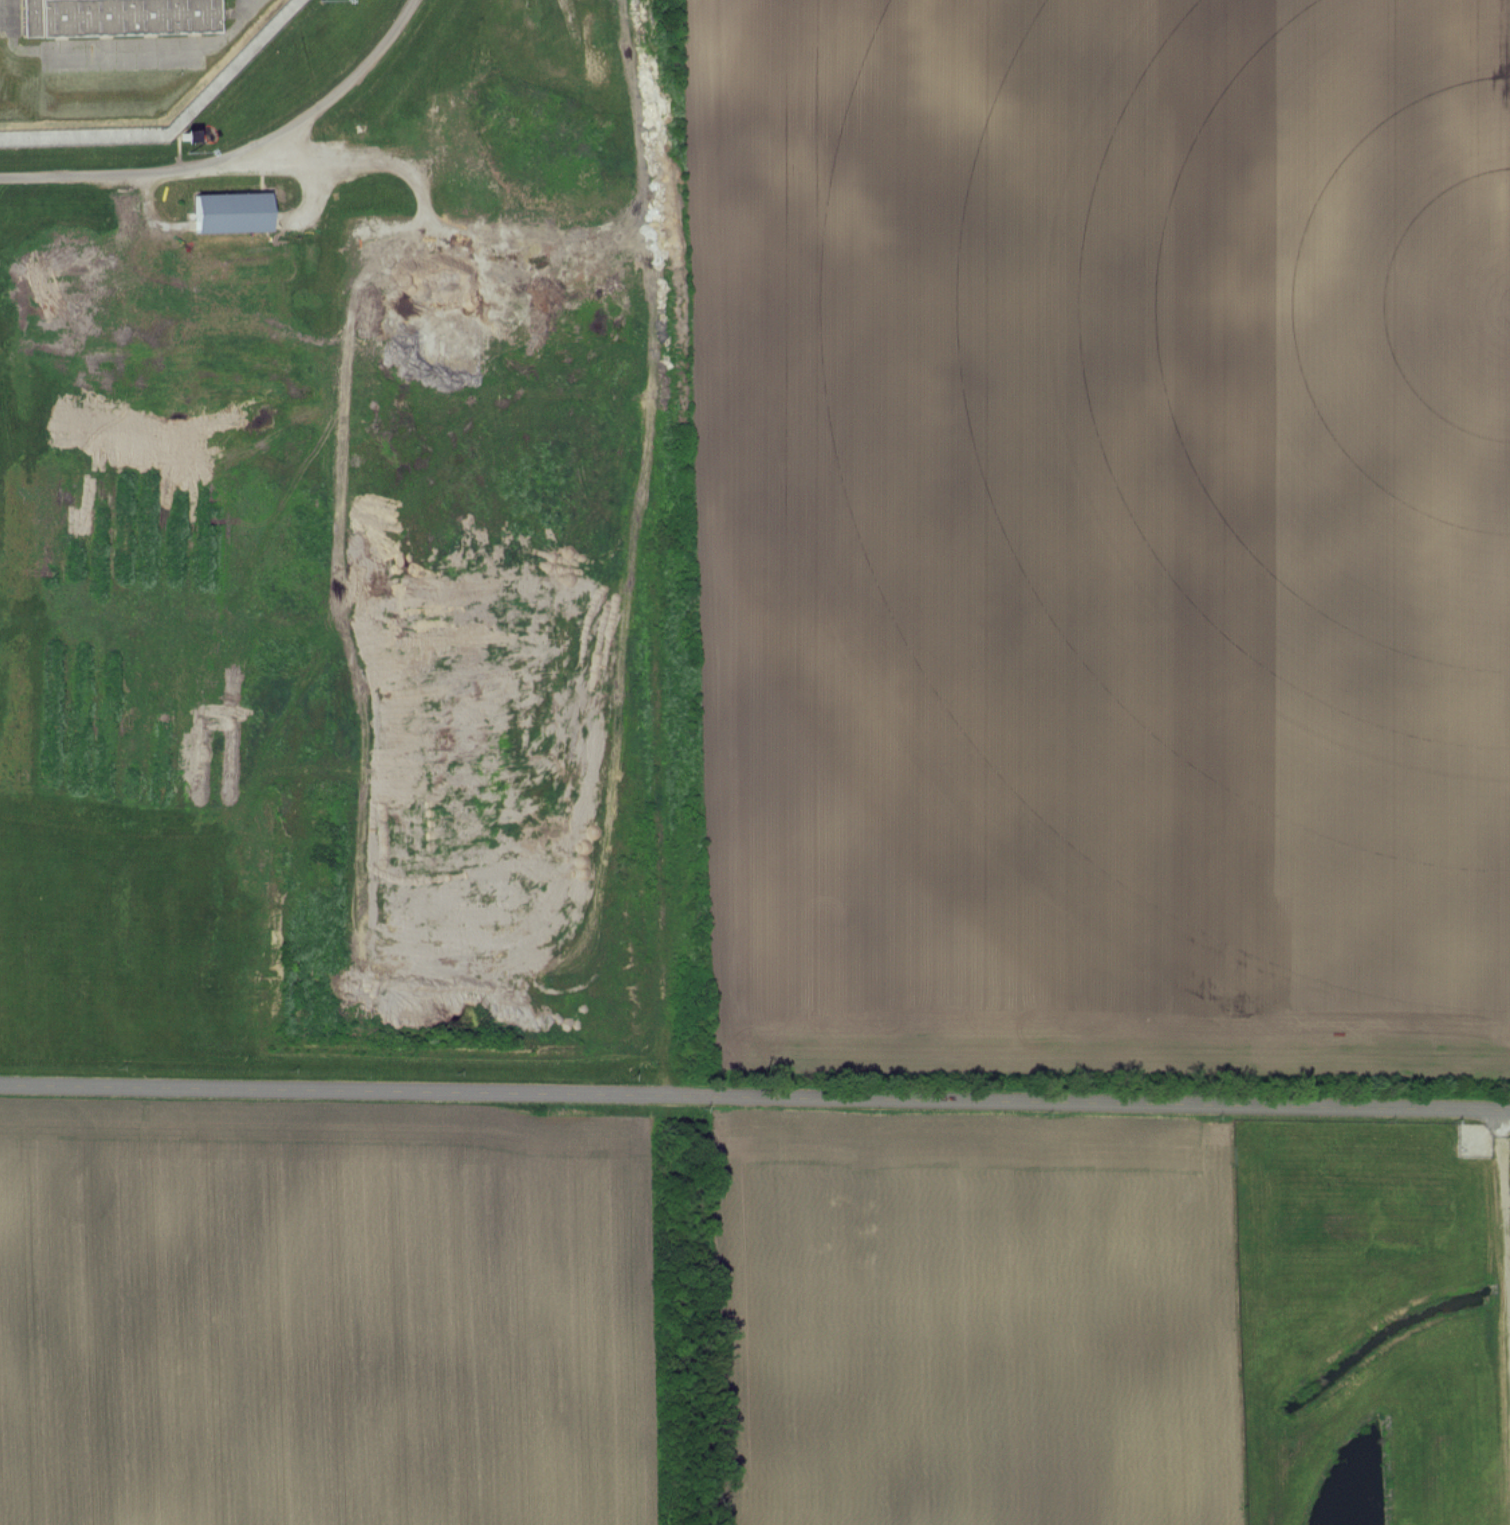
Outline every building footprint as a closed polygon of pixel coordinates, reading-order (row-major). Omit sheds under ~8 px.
[(221,34),(220,0),(22,0),(23,39),(221,34)] [(272,195),(195,195),(196,234),(272,233),(272,195)]
